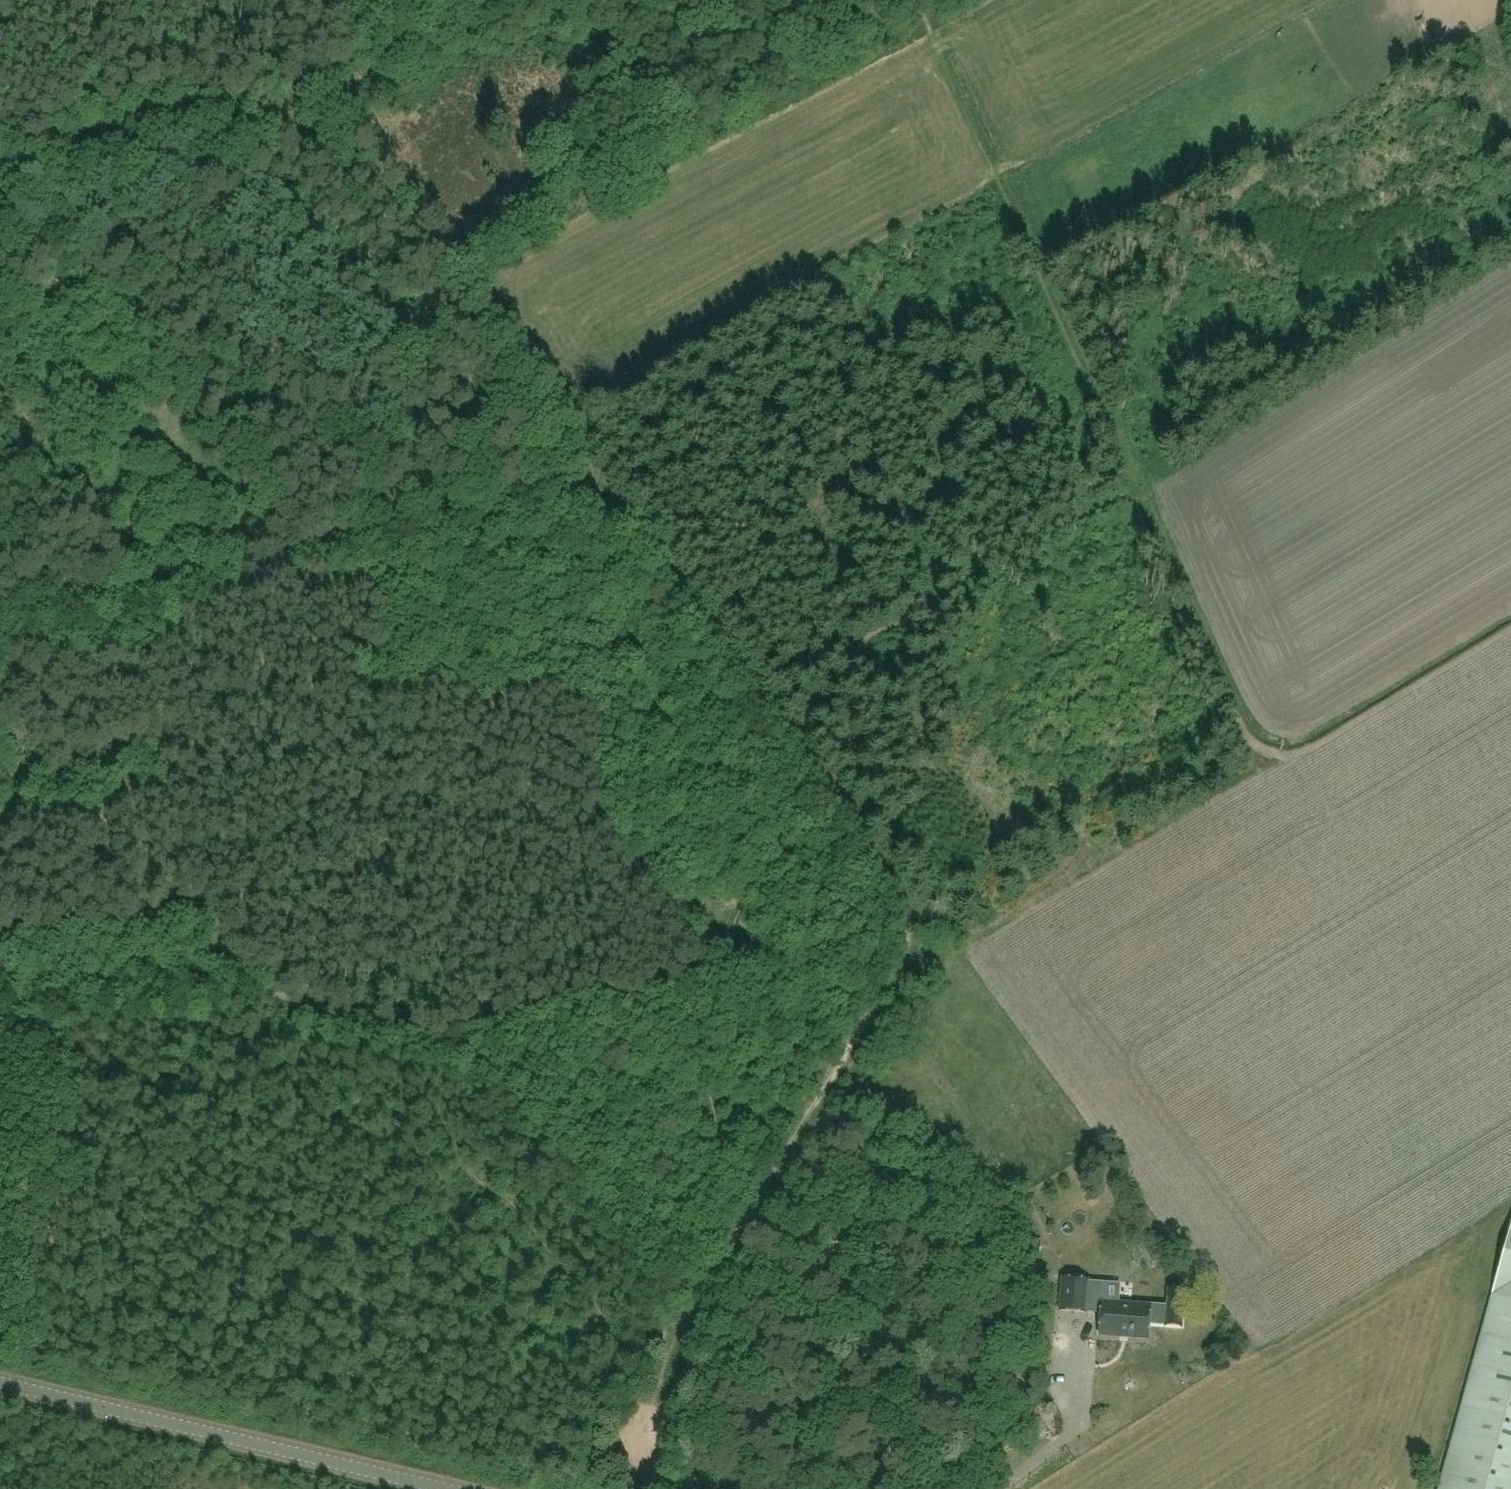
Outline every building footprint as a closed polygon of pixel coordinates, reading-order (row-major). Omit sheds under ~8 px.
[(1439,1488),(1510,1488),(1510,1234),(1439,1488)] [(1061,1279),(1059,1309),(1087,1311),(1087,1310),(1101,1311),(1099,1334),(1147,1338),(1148,1324),(1185,1327),(1188,1291),(1168,1289),(1167,1305),(1150,1304),(1123,1302),(1103,1300),(1105,1280),(1089,1279),(1062,1277),(1061,1279)]
